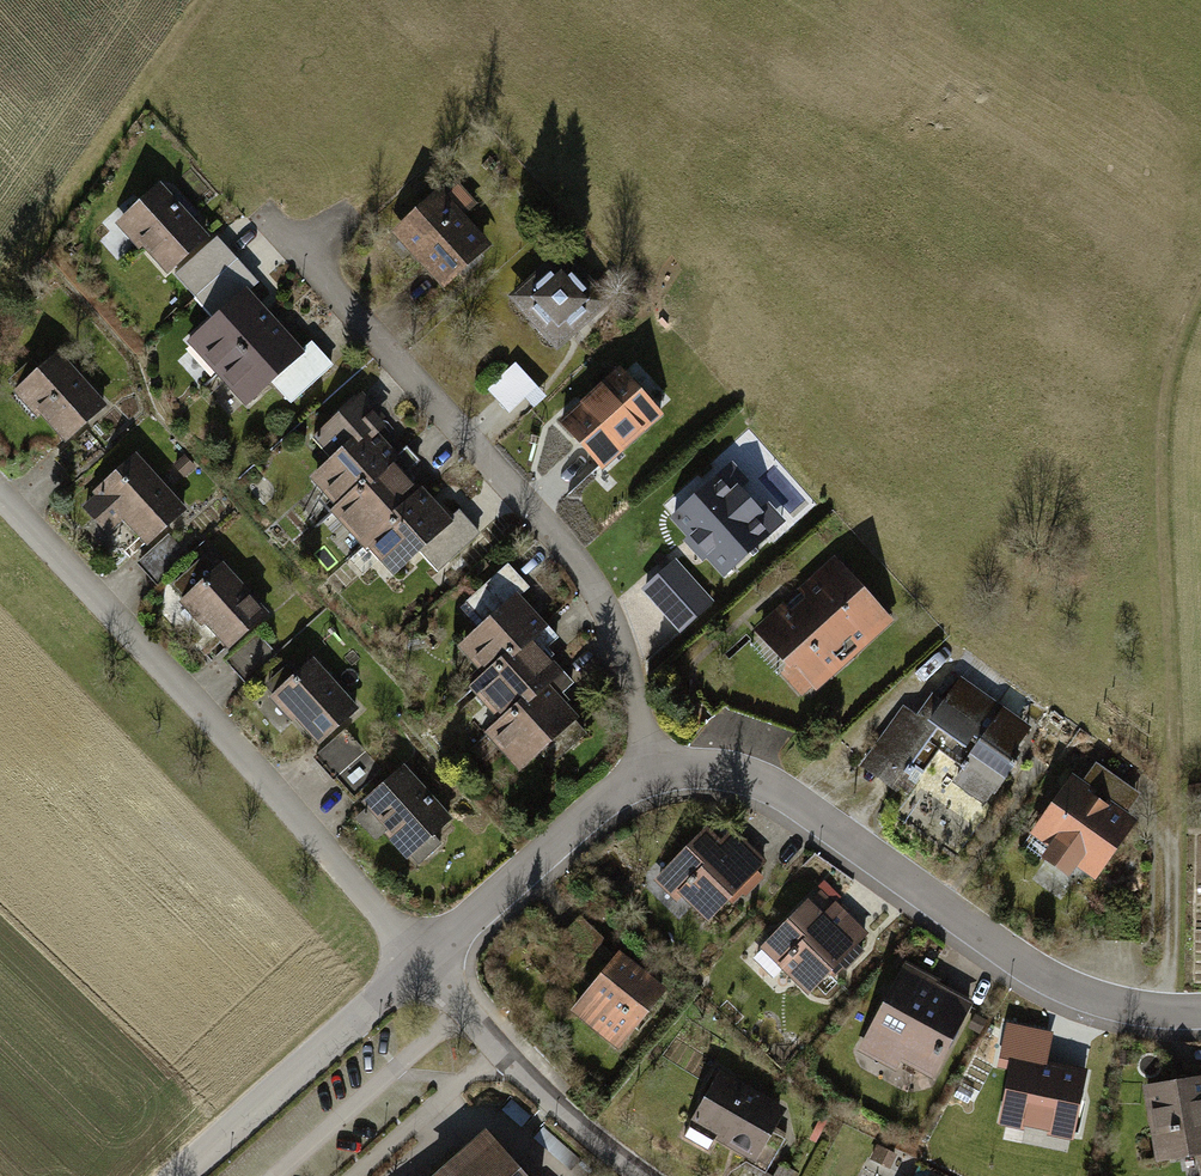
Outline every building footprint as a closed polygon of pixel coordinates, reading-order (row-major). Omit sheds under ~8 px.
[(391,233),(441,291),(490,248),(465,218),(475,209),(451,181),(391,233)] [(142,247),(170,279),(213,240),(162,183),(115,225),(138,251),(142,247)] [(233,263),(213,240),(170,279),(190,301),(233,263)] [(563,249),(507,297),(554,350),(609,303),(563,249)] [(254,286),(233,263),(190,301),(210,325),(247,292),(254,286)] [(186,347),(216,381),(278,326),(247,292),(210,325),(186,347)] [(305,356),(278,326),(216,381),(243,411),(267,389),(305,356)] [(63,342),(15,385),(42,415),(46,411),(73,441),(116,401),(63,342)] [(315,347),(305,356),(267,389),(284,409),(332,367),(315,347)] [(544,398),(516,366),(488,391),(508,414),(523,400),(532,409),(544,398)] [(657,412),(618,367),(561,418),(600,462),(657,412)] [(383,427),(357,398),(311,439),(329,459),(364,428),(372,436),(383,427)] [(372,436),(364,428),(329,459),(305,481),(338,518),(398,466),(372,436)] [(197,505),(140,445),(99,484),(103,488),(84,505),(112,534),(130,516),(156,544),(197,505)] [(424,495),(398,466),(338,518),(364,547),(424,495)] [(716,477),(673,517),(724,573),(767,534),(752,516),(758,511),(737,488),(731,493),(716,477)] [(390,576),(417,552),(449,524),(424,495),(364,547),(390,576)] [(459,516),(449,524),(417,552),(437,574),(479,538),(459,516)] [(160,582),(190,555),(175,538),(144,564),(160,582)] [(229,646),(272,610),(227,557),(221,562),(212,550),(175,581),(229,646)] [(779,666),(805,696),(898,617),(849,560),(768,629),(791,656),(779,666)] [(672,561),(642,587),(681,630),(710,604),(672,561)] [(465,602),(484,621),(514,594),(519,599),(530,589),(507,564),(465,602)] [(545,627),(519,599),(514,594),(484,621),(453,650),(484,683),(532,639),(545,627)] [(235,670),(256,682),(279,645),(258,633),(235,670)] [(468,697),(499,731),(549,686),(563,673),(532,639),(484,683),(468,697)] [(367,704),(318,650),(300,667),(293,659),(269,680),(277,688),(271,694),(293,718),(299,713),(326,742),(367,704)] [(985,729),(1001,740),(1015,720),(959,680),(943,702),(933,694),(910,726),(905,721),(881,755),(909,775),(914,767),(921,771),(939,746),(962,762),(985,729)] [(485,744),(516,778),(539,756),(550,768),(584,737),(573,725),(580,719),(549,686),(499,731),(485,744)] [(1001,740),(985,729),(962,762),(960,766),(963,768),(955,780),(985,801),(993,790),(995,792),(1022,755),(1001,740)] [(1094,885),(1145,813),(1135,806),(1149,786),(1104,754),(1090,774),(1079,766),(1028,838),(1094,885)] [(439,829),(459,811),(410,758),(363,800),(367,804),(360,811),(381,834),(388,827),(420,862),(447,838),(439,829)] [(760,863),(771,852),(739,819),(726,831),(711,815),(655,870),(677,893),(687,884),(712,909),(731,891),(739,899),(768,871),(760,863)] [(863,938),(875,925),(830,883),(819,895),(810,886),(761,939),(814,989),(843,959),(852,967),(872,946),(863,938)] [(573,1003),(622,1045),(675,982),(627,941),(573,1003)] [(981,994),(908,953),(859,1041),(902,1065),(908,1055),(938,1071),(981,994)] [(1040,1064),(1047,1033),(1008,1024),(999,1064),(1012,1066),(1001,1119),(1072,1134),(1085,1074),(1040,1064)] [(727,1058),(689,1125),(714,1140),(721,1127),(763,1151),(794,1096),(727,1058)] [(1149,1077),(1161,1151),(1199,1146),(1200,1162),(1200,1069),(1149,1077)] [(489,1136),(445,1175),(525,1175),(489,1136)] [(890,1159),(881,1175),(923,1175),(890,1159)]
